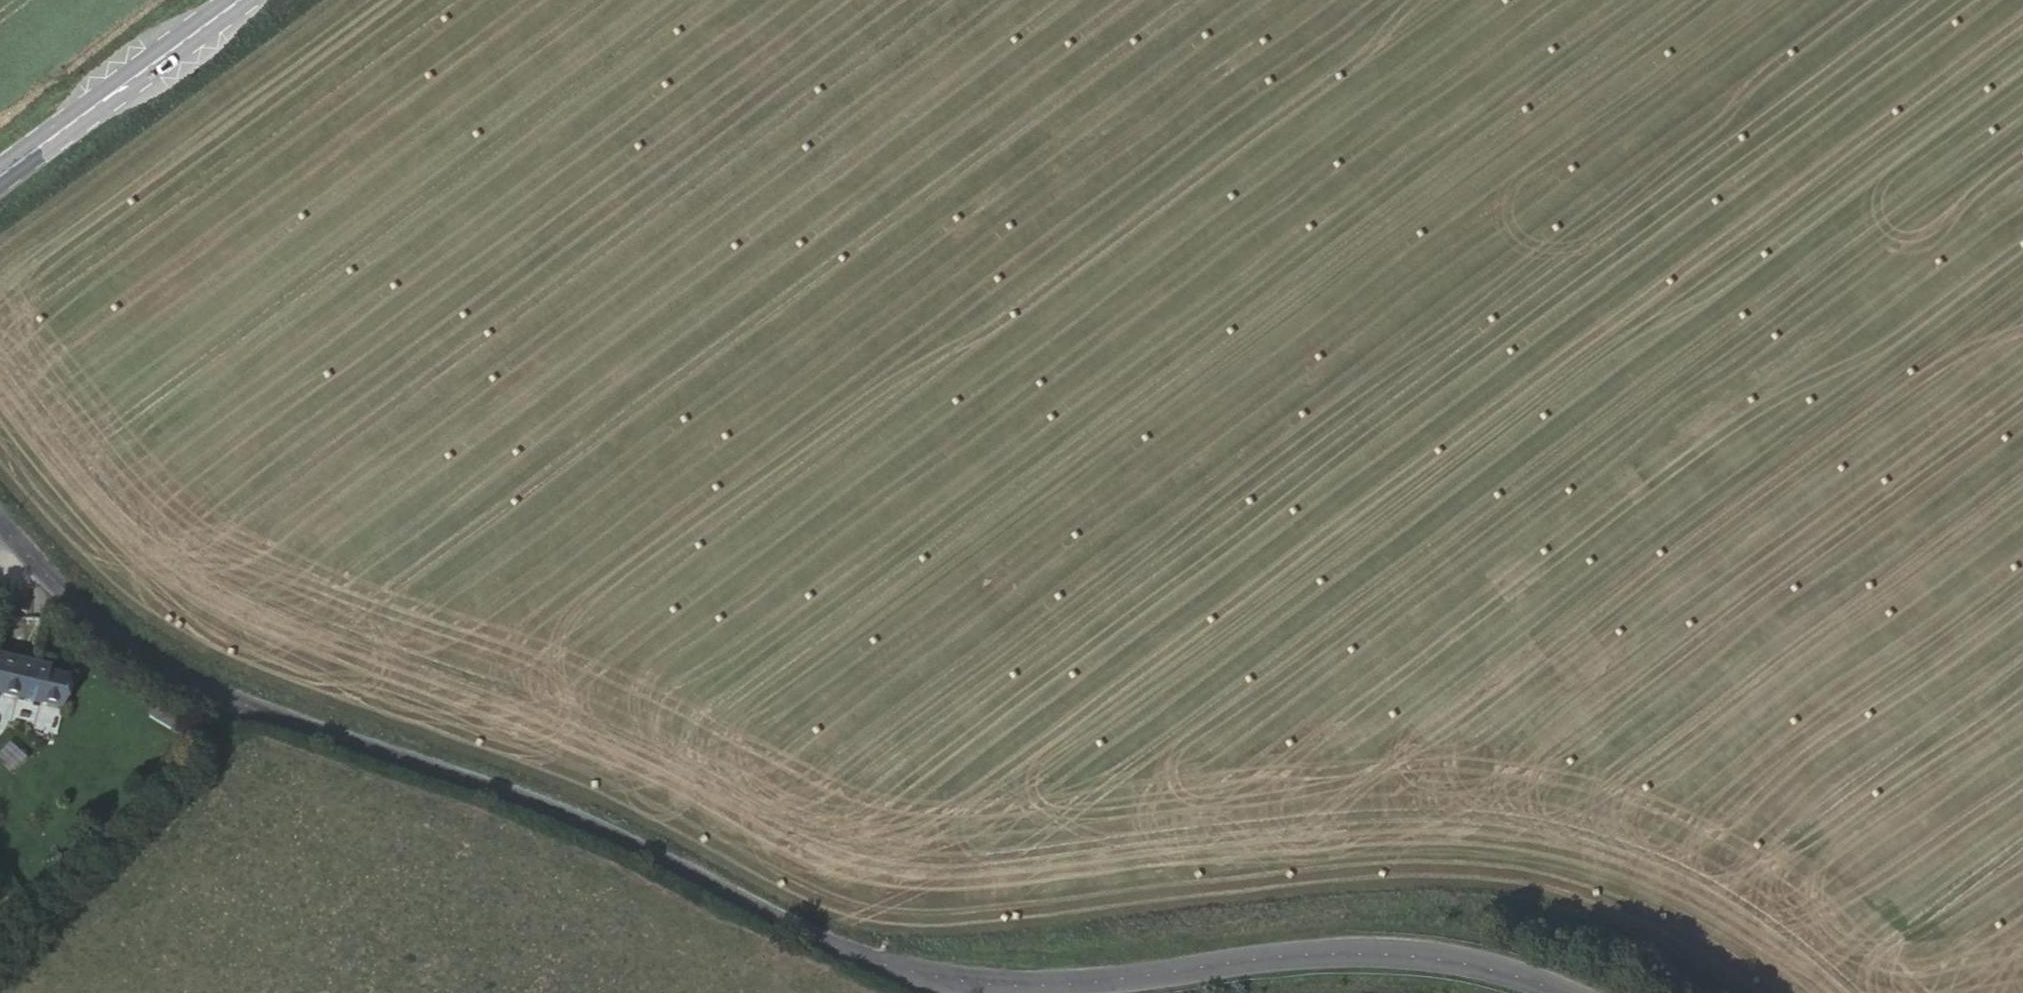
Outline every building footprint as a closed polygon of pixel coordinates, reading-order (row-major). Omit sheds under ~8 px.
[(0,662),(0,700),(57,712),(65,676),(0,662)]
